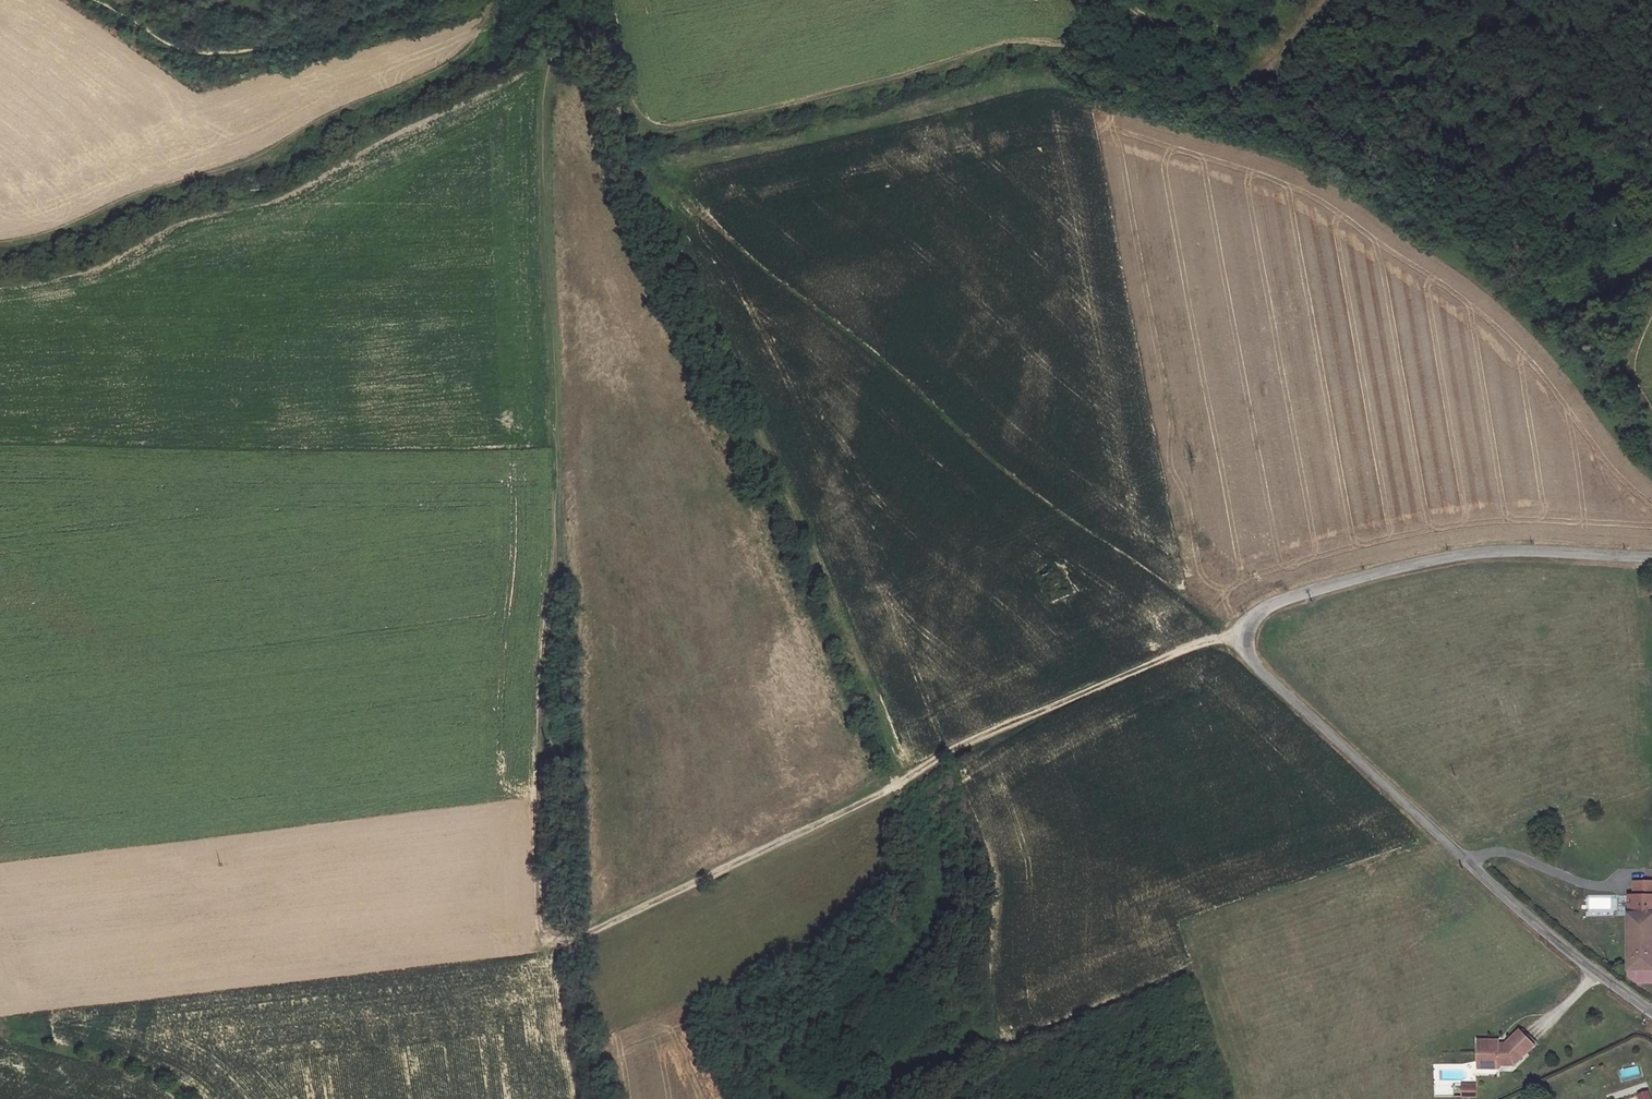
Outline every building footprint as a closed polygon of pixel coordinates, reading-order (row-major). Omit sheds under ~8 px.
[(1637,894),(1651,894),(1651,879),(1636,879),(1637,894)] [(1633,972),(1651,973),(1651,896),(1632,897),(1633,972)] [(1602,910),(1611,910),(1611,897),(1587,897),(1587,913),(1602,913),(1602,910)] [(1633,972),(1633,985),(1651,995),(1651,973),(1633,972)] [(1495,1039),(1474,1039),(1474,1059),(1495,1060),(1495,1063),(1510,1063),(1531,1044),(1516,1029),(1502,1043),(1495,1042),(1495,1039)] [(1460,1098),(1476,1098),(1476,1083),(1460,1083),(1460,1098)] [(1637,1098),(1651,1098),(1649,1091),(1635,1095),(1637,1098)]
